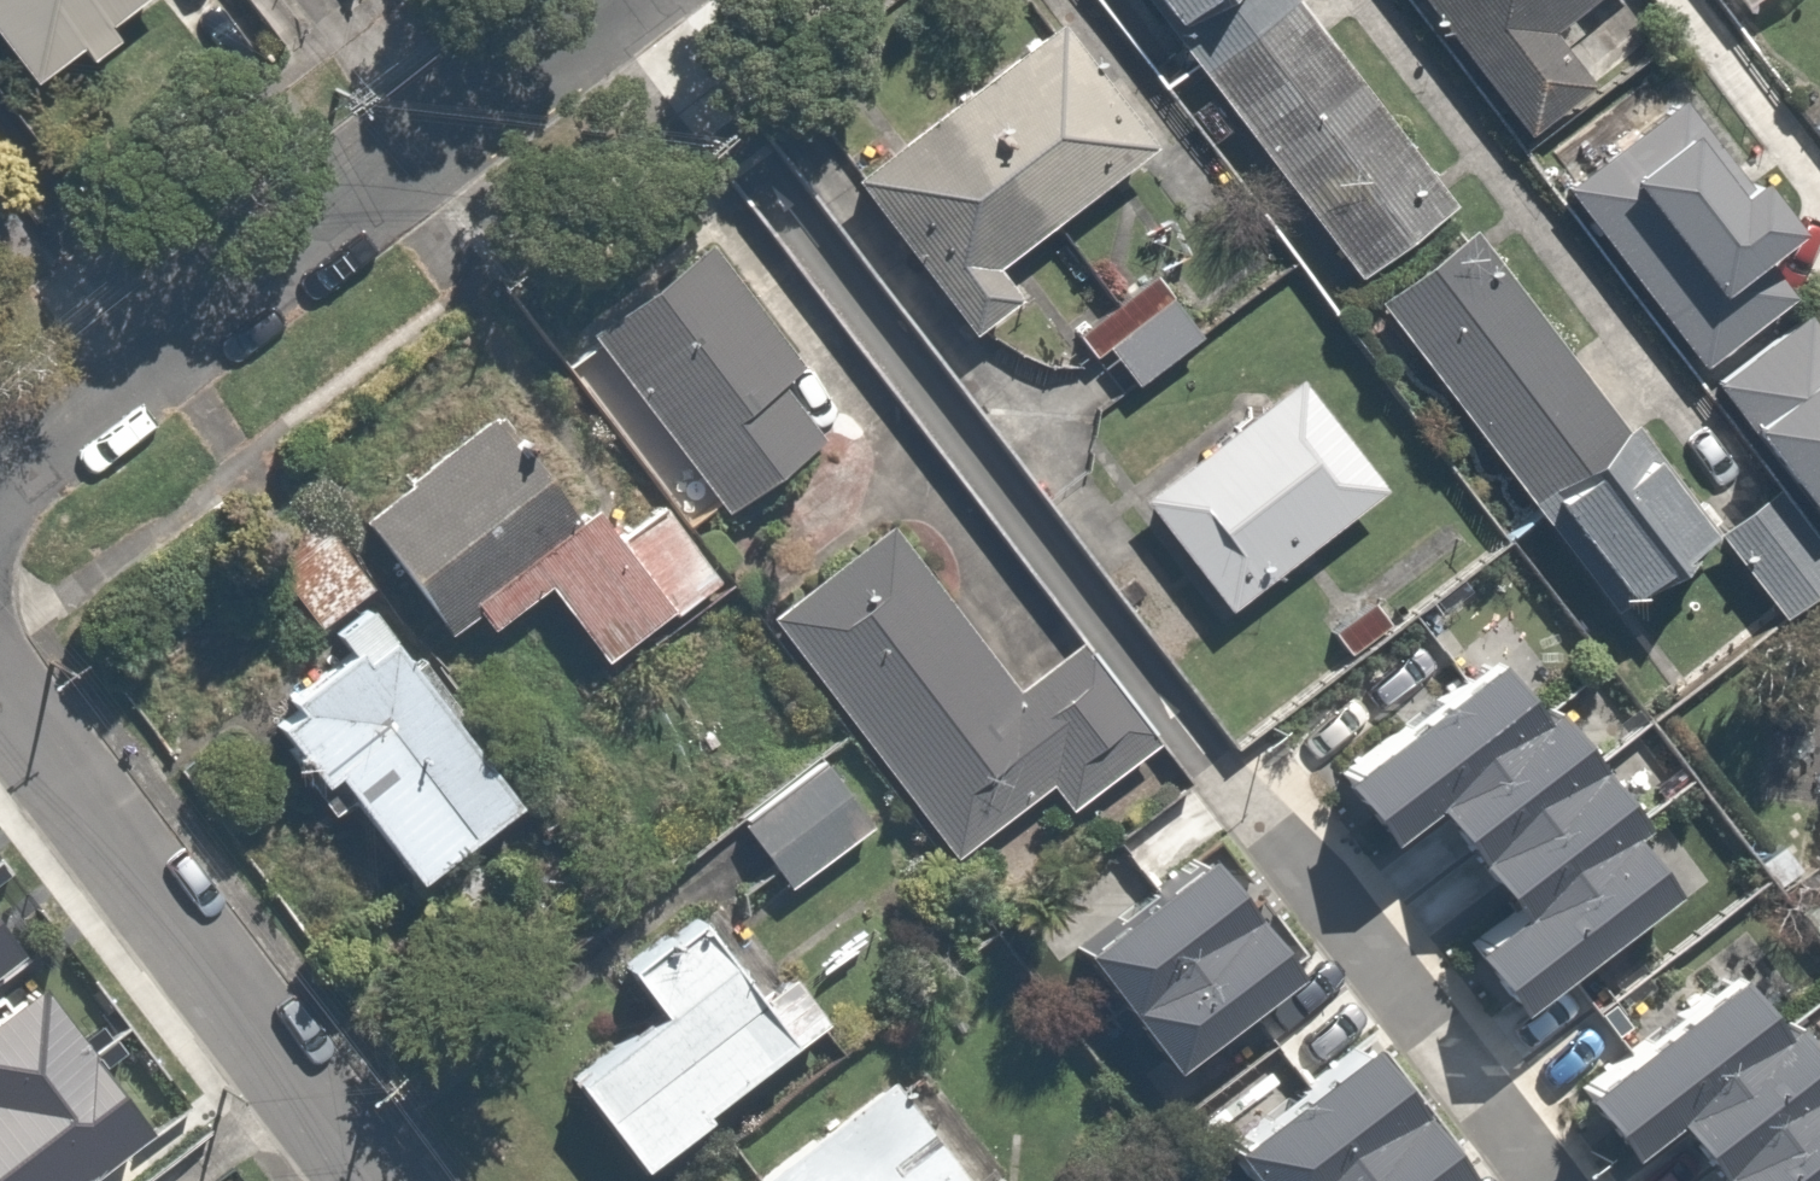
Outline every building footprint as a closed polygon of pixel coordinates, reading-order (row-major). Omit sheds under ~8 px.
[(19,80),(122,0),(0,0),(0,56),(19,80)] [(1281,0),(1141,0),(1343,263),(1432,195),(1281,0)] [(1502,155),(1592,88),(1539,15),(1559,0),(1388,0),(1502,155)] [(1158,138),(1058,7),(838,176),(954,327),(1001,291),(985,270),(1158,138)] [(1680,371),(1819,266),(1691,96),(1552,200),(1680,371)] [(730,224),(577,343),(718,524),(871,405),(730,224)] [(1688,530),(1468,240),(1381,305),(1602,596),(1688,530)] [(1680,371),(1819,557),(1819,267),(1819,266),(1680,371)] [(1199,331),(1166,288),(1102,339),(1135,381),(1199,331)] [(1139,488),(1222,596),(1374,479),(1291,371),(1139,488)] [(566,518),(485,417),(355,521),(454,645),(537,578),(587,653),(710,571),(641,468),(566,518)] [(1787,561),(1746,494),(1688,530),(1730,596),(1787,561)] [(308,639),(373,591),(307,504),(243,553),(308,639)] [(1009,687),(889,520),(764,609),(952,872),(1149,731),(1081,635),(1009,687)] [(248,703),(310,785),(320,777),(400,884),(523,791),(373,591),(308,639),(317,651),(248,703)] [(1481,648),(1327,766),(1370,824),(1417,790),(1501,900),(1456,936),(1502,998),(1660,879),(1614,819),(1628,810),(1538,695),(1525,704),(1481,648)] [(866,830),(797,738),(715,800),(784,892),(866,830)] [(1281,959),(1191,842),(1066,936),(1157,1053),(1281,959)] [(756,992),(717,943),(687,906),(608,970),(638,1007),(551,1077),(630,1175),(822,1020),(782,970),(756,992)] [(1778,1009),(1765,1018),(1722,960),(1566,1078),(1613,1142),(1658,1106),(1717,1180),(1819,1180),(1819,1062),(1778,1009)] [(36,1011),(0,1012),(0,1180),(39,1180),(36,1011)] [(1254,1180),(1430,1180),(1454,1162),(1352,1030),(1217,1133),(1254,1180)] [(873,1072),(726,1180),(954,1180),(873,1072)]
